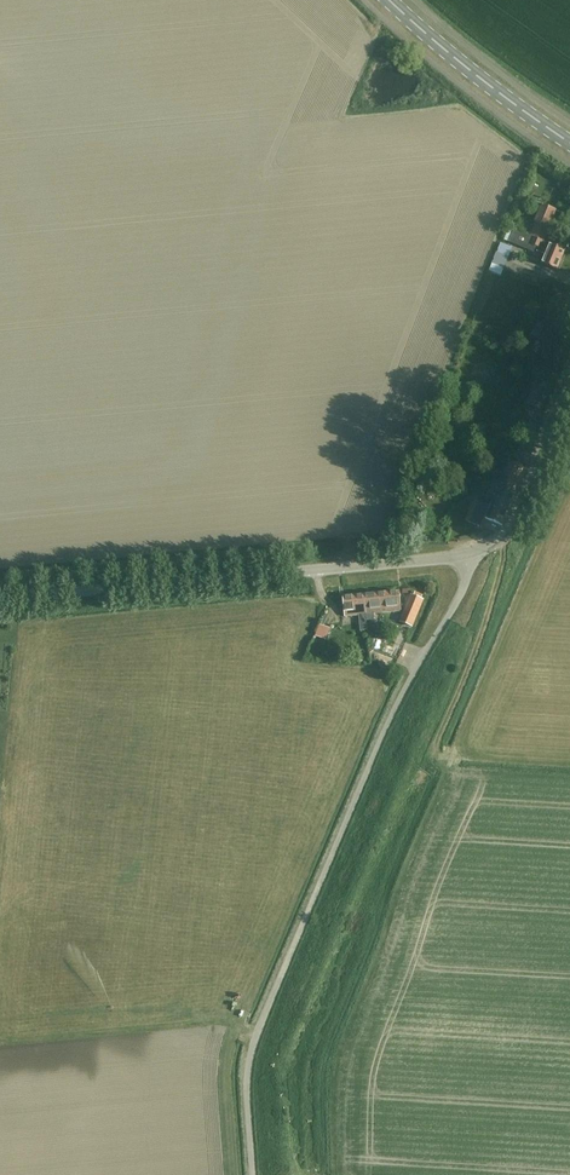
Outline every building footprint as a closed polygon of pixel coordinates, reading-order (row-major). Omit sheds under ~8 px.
[(532,221),(527,234),(544,241),(549,228),(556,211),(542,205),(538,203),(534,212),(539,214),(535,222),(532,221)] [(565,250),(544,241),(527,234),(514,229),(509,241),(545,256),(542,264),(557,270),(565,250)] [(512,247),(503,244),(499,255),(495,265),(493,268),(502,271),(512,247)] [(533,312),(528,320),(534,324),(539,316),(533,312)] [(537,320),(530,333),(536,337),(544,324),(537,320)] [(400,591),(365,595),(366,614),(367,621),(374,620),(374,613),(401,611),(400,591)] [(411,595),(402,616),(414,622),(423,600),(421,599),(422,596),(415,593),(413,596),(411,595)] [(365,595),(343,597),(345,616),(359,615),(360,630),(368,630),(367,621),(366,614),(365,595)] [(326,634),(330,622),(318,618),(315,630),(326,634)]
